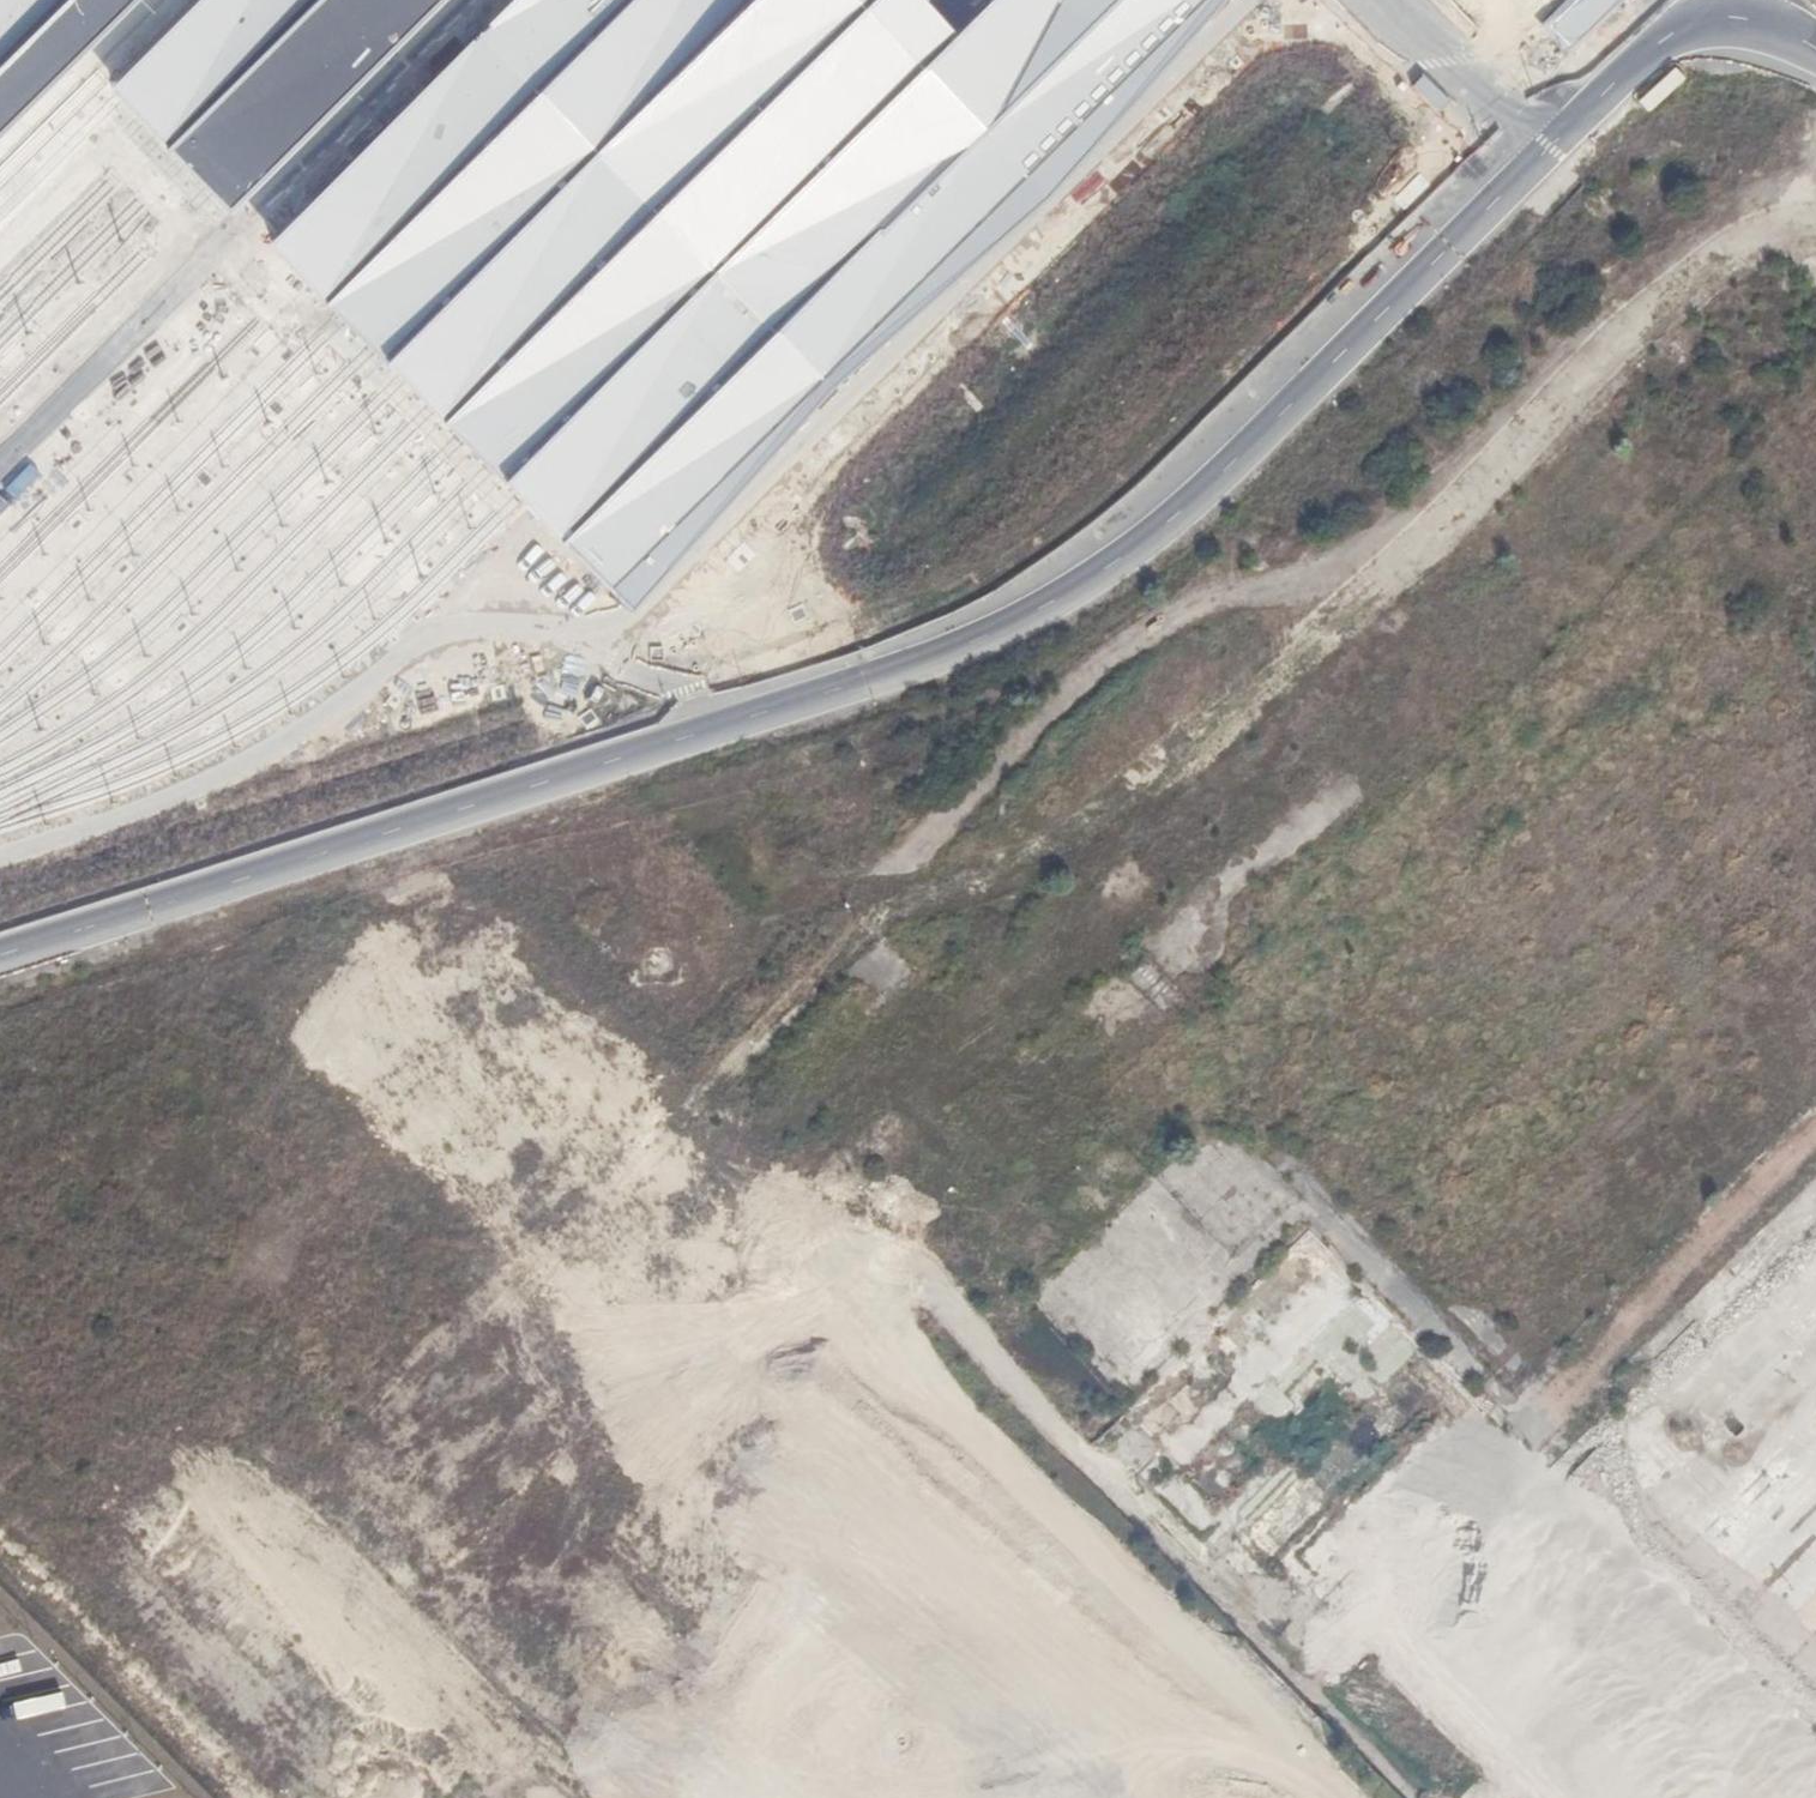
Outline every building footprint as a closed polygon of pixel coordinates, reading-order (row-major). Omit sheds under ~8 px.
[(130,0),(0,0),(0,128),(130,0)] [(234,209),(447,0),(191,0),(108,82),(122,96),(144,118),(161,135),(184,158),(212,187),(234,209)] [(283,247),(306,271),(348,312),(378,343),(407,373),(437,403),(466,433),(496,464),(523,492),(616,586),(1218,0),(536,0),(283,247)] [(1357,1636),(1516,1797),(1815,1797),(1815,1188),(1357,1636)] [(1306,1219),(1119,1401),(1302,1588),(1489,1405),(1306,1219)]
